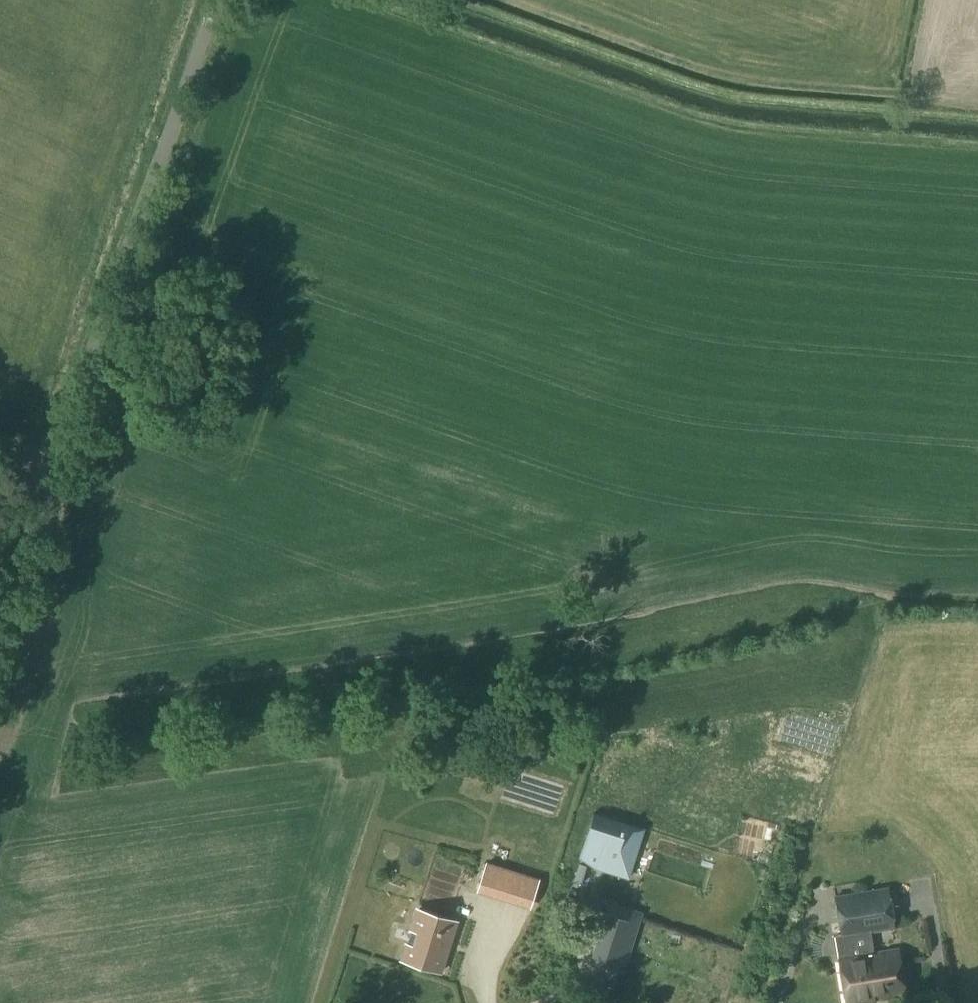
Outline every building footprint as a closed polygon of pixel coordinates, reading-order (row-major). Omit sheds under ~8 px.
[(642,825),(591,812),(581,857),(597,867),(600,855),(629,863),(635,841),(638,842),(642,825)] [(476,892),(530,910),(540,879),(486,862),(476,892)] [(863,932),(894,927),(887,885),(838,893),(849,956),(838,958),(846,1002),(861,1002),(874,1001),(874,999),(905,994),(898,950),(867,955),(863,932)] [(626,908),(587,898),(582,919),(593,921),(589,937),(616,944),(626,908)] [(399,960),(442,974),(458,920),(415,907),(399,960)]
